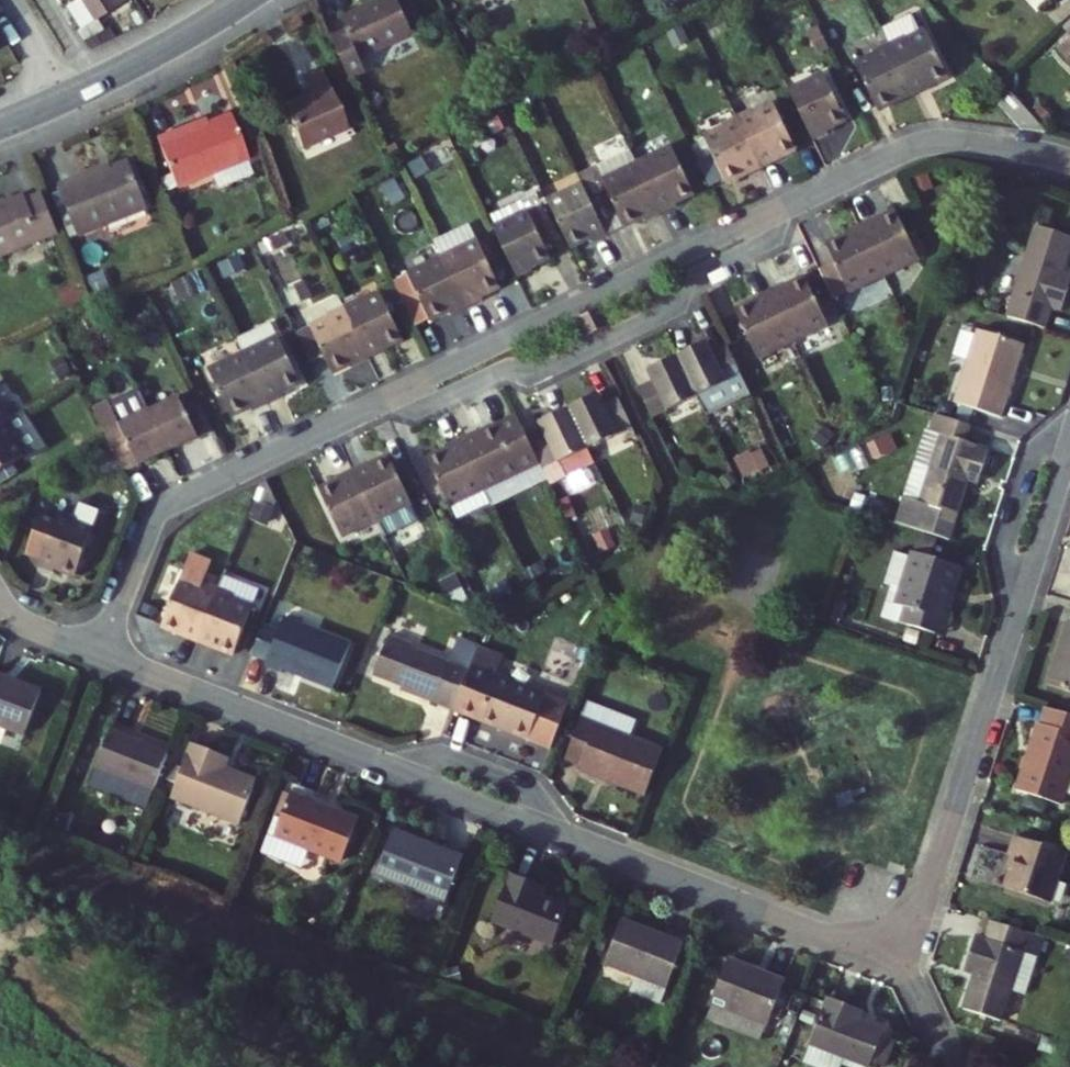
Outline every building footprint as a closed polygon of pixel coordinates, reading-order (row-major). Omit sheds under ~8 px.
[(79,1),(94,24),(129,2),(128,0),(78,0),(79,1)] [(350,31),(334,39),(352,79),(368,72),(363,60),(416,36),(401,0),(387,0),(344,19),(350,31)] [(94,24),(79,1),(65,10),(80,33),(94,24)] [(916,21),(887,36),(891,44),(916,93),(951,76),(929,31),(922,33),(916,21)] [(821,29),(810,35),(820,55),(831,49),(821,29)] [(831,49),(832,49),(822,29),(821,29),(831,49)] [(876,51),(878,55),(858,65),(880,110),(916,93),(891,44),(876,51)] [(306,79),(312,95),(285,105),(303,146),(348,128),(324,72),(306,79)] [(829,128),(848,119),(827,75),(791,92),(815,141),(831,133),(829,128)] [(1028,133),(1054,137),(1018,98),(1006,109),(1028,133)] [(758,113),(756,109),(739,116),(763,166),(799,149),(777,104),(758,113)] [(177,130),(160,137),(178,184),(250,156),(232,111),(178,134),(177,130)] [(724,124),(725,128),(707,138),(728,183),(763,166),(739,116),(724,124)] [(697,191),(676,147),(640,164),(664,214),(681,206),(678,200),(697,191)] [(581,175),(585,183),(609,234),(645,216),(648,221),(664,214),(640,164),(633,150),(581,175)] [(78,182),(77,179),(61,185),(81,234),(151,206),(131,160),(78,182)] [(609,234),(585,183),(549,201),(571,245),(591,236),(594,241),(609,234)] [(1,257),(61,232),(44,190),(28,197),(26,192),(0,203),(0,257),(1,257)] [(528,211),(522,200),(492,215),(497,226),(495,227),(519,277),(534,270),(532,264),(551,255),(529,210),(528,211)] [(881,223),(878,218),(862,225),(886,275),(921,257),(900,214),(881,223)] [(437,241),(444,256),(469,306),(485,298),(483,292),(503,283),(475,223),(437,241)] [(829,248),(836,262),(822,269),(836,298),(850,291),(850,292),(886,275),(862,225),(847,233),(849,238),(829,248)] [(1069,255),(1069,245),(1036,234),(1009,318),(1046,330),(1052,310),(1063,313),(1069,291),(1069,290),(1060,286),(1064,275),(1069,255)] [(469,306),(444,256),(395,280),(416,325),(451,309),(454,314),(469,306)] [(1064,275),(1060,286),(1069,290),(1069,277),(1064,275)] [(788,287),(786,283),(770,291),(793,341),(829,324),(807,278),(788,287)] [(755,298),(757,302),(737,311),(759,358),(793,341),(770,291),(755,298)] [(364,301),(362,297),(346,305),(369,354),(405,337),(383,292),(364,301)] [(330,312),(332,317),(312,327),(334,371),(369,354),(346,305),(330,312)] [(239,340),(245,352),(268,402),(284,394),(282,389),(302,379),(275,323),(239,340)] [(312,327),(298,334),(320,378),(334,371),(312,327)] [(1002,419),(1026,347),(979,331),(956,404),(1002,419)] [(714,353),(708,341),(679,356),(698,397),(743,375),(729,346),(714,353)] [(268,402),(245,352),(210,369),(231,414),(250,405),(252,410),(268,402)] [(649,369),(654,380),(640,387),(655,418),(698,397),(679,356),(649,369)] [(604,404),(599,393),(569,408),(588,449),(634,427),(620,396),(604,404)] [(95,408),(125,471),(170,450),(158,426),(150,409),(143,394),(130,400),(130,406),(117,411),(112,400),(95,408)] [(170,450),(184,443),(214,429),(199,398),(185,405),(180,394),(150,409),(158,426),(170,450)] [(0,404),(0,425),(10,419),(0,404)] [(541,461),(552,484),(595,463),(588,449),(569,408),(540,422),(544,432),(530,439),(541,461)] [(10,419),(0,425),(0,471),(41,446),(20,413),(10,419)] [(480,434),(478,430),(462,437),(486,487),(526,468),(541,461),(530,439),(519,416),(480,434)] [(967,444),(972,428),(938,417),(933,432),(943,436),(930,478),(914,473),(898,525),(951,542),(970,484),(974,473),(983,476),(991,452),(967,444)] [(943,436),(933,432),(928,431),(914,473),(930,478),(943,436)] [(447,444),(449,449),(429,458),(450,503),(455,501),(457,506),(453,508),(458,518),(493,502),(486,487),(462,437),(447,444)] [(764,445),(737,455),(744,474),(771,464),(764,445)] [(372,465),(369,461),(353,468),(377,518),(414,500),(392,456),(372,465)] [(342,535),(355,529),(377,518),(353,468),(339,475),(341,480),(321,490),(342,535)] [(532,483),(526,468),(486,487),(493,502),(532,483)] [(980,487),(983,476),(974,473),(970,484),(980,487)] [(95,528),(59,514),(57,519),(43,514),(27,555),(41,560),(39,565),(54,572),(56,566),(77,574),(95,528)] [(191,552),(162,624),(198,638),(219,587),(203,581),(212,560),(191,552)] [(956,593),(964,570),(913,553),(897,606),(906,609),(900,624),(935,636),(950,591),(956,593)] [(224,573),(219,587),(198,638),(234,653),(260,588),(224,573)] [(941,638),(956,593),(950,591),(935,636),(941,638)] [(286,616),(280,629),(265,623),(253,652),(268,658),(265,665),(281,671),(282,668),(333,688),(352,642),(286,616)] [(1068,620),(1048,683),(1069,691),(1069,621),(1068,620)] [(412,646),(413,643),(392,634),(375,674),(403,686),(401,689),(455,711),(473,666),(475,662),(453,654),(450,661),(412,646)] [(570,704),(473,666),(455,711),(553,749),(570,704)] [(46,692),(0,673),(0,725),(28,736),(46,692)] [(632,737),(637,721),(588,701),(567,759),(582,765),(581,770),(647,796),(665,749),(632,737)] [(1048,706),(1042,722),(1040,721),(1017,788),(1062,804),(1069,780),(1069,714),(1048,706)] [(147,809),(169,751),(111,728),(96,768),(130,782),(124,795),(128,801),(147,809)] [(212,761),(215,751),(193,742),(173,797),(241,824),(259,779),(226,766),(212,761)] [(212,761),(226,766),(230,757),(215,751),(212,761)] [(130,782),(96,768),(88,786),(128,801),(124,795),(130,782)] [(343,861),(359,820),(293,794),(277,835),(343,861)] [(447,903),(464,858),(394,831),(377,876),(447,903)] [(1050,902),(1066,853),(1017,836),(1010,855),(1018,858),(1008,888),(1050,902)] [(535,891),(538,881),(513,871),(494,919),(556,944),(571,906),(545,896),(535,891)] [(545,896),(549,886),(538,881),(535,891),(545,896)] [(1045,936),(992,919),(986,937),(976,934),(968,957),(978,961),(962,1007),(1000,1019),(1010,988),(1026,993),(1045,936)] [(685,945),(623,921),(605,965),(636,978),(630,993),(661,1005),(685,945)] [(770,1024),(787,979),(731,957),(714,1002),(770,1024)] [(853,1006),(831,997),(812,1043),(870,1066),(871,1066),(885,1031),(861,1021),(849,1016),(853,1006)] [(861,1021),(865,1010),(853,1006),(849,1016),(861,1021)]
